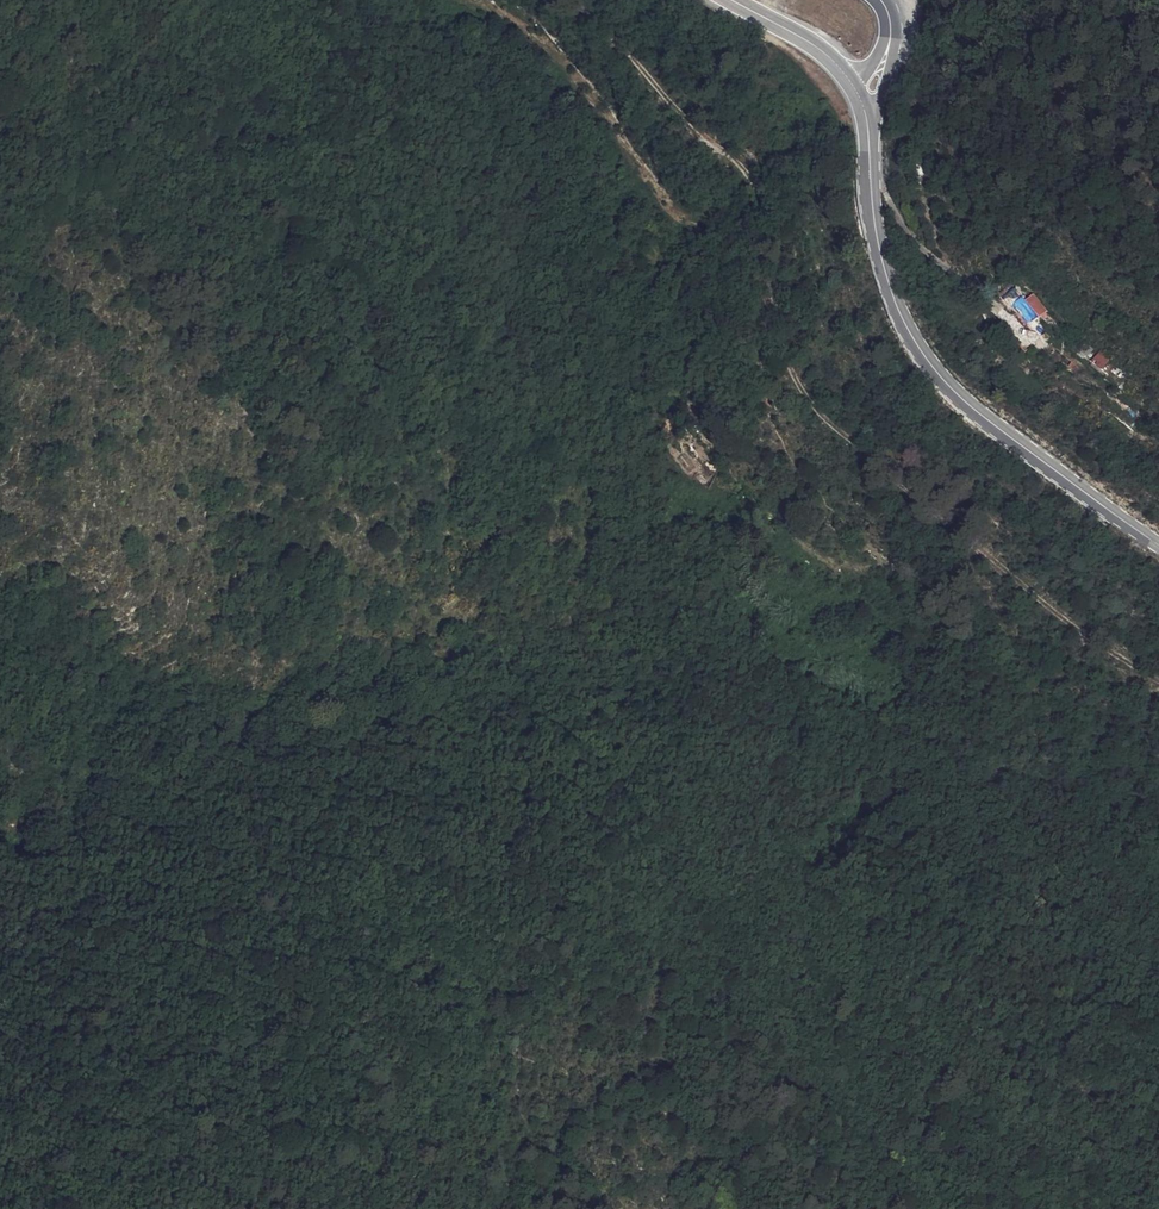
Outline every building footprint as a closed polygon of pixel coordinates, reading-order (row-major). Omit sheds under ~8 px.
[(905,142),(900,142),(901,155),(918,153),(917,141),(913,141),(905,142)] [(837,203),(833,192),(819,198),(824,209),(837,203)] [(1010,294),(996,303),(1003,313),(1007,311),(1022,332),(1032,325),(1010,294)] [(1098,351),(1091,361),(1102,369),(1109,359),(1098,351)] [(672,584),(686,583),(684,569),(670,571),(672,584)] [(98,600),(107,592),(102,585),(92,593),(94,596),(98,600)] [(79,616),(91,613),(88,600),(85,601),(82,601),(78,601),(75,601),(79,616)] [(317,674),(328,660),(313,649),(307,661),(304,666),(317,674)] [(1043,1032),(1032,1042),(1037,1048),(1048,1038),(1043,1032)]
